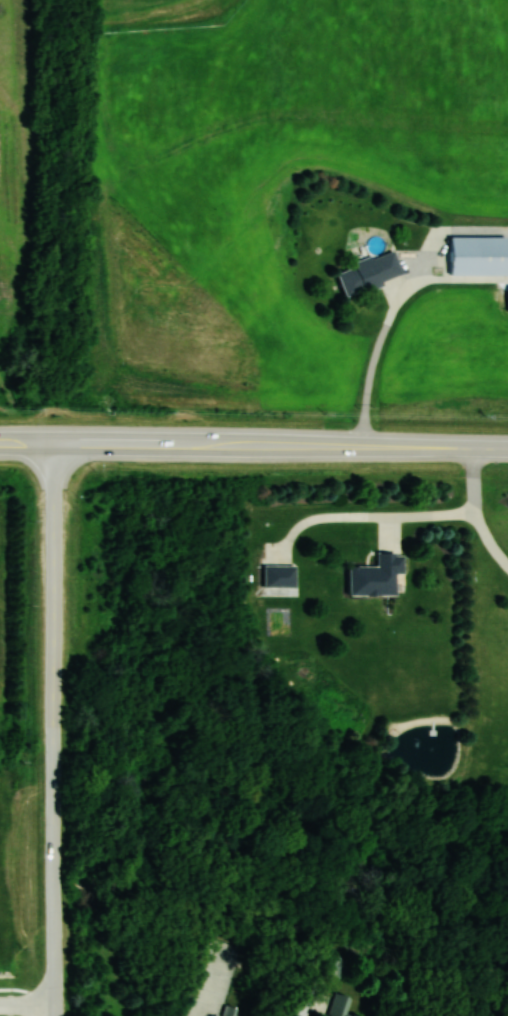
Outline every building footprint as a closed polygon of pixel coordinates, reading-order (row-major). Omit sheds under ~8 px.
[(507,275),(507,237),(451,237),(451,275),(507,275)] [(403,278),(395,251),(336,269),(344,296),(403,278)] [(396,594),(396,572),(405,572),(405,553),(378,553),(378,565),(349,565),(349,594),(396,594)] [(265,586),(295,586),(295,565),(265,565),(265,586)] [(352,1013),(356,997),(337,992),(331,1015),(364,1015),(352,1013)] [(239,1006),(223,1006),(223,1015),(239,1015),(239,1006)]
